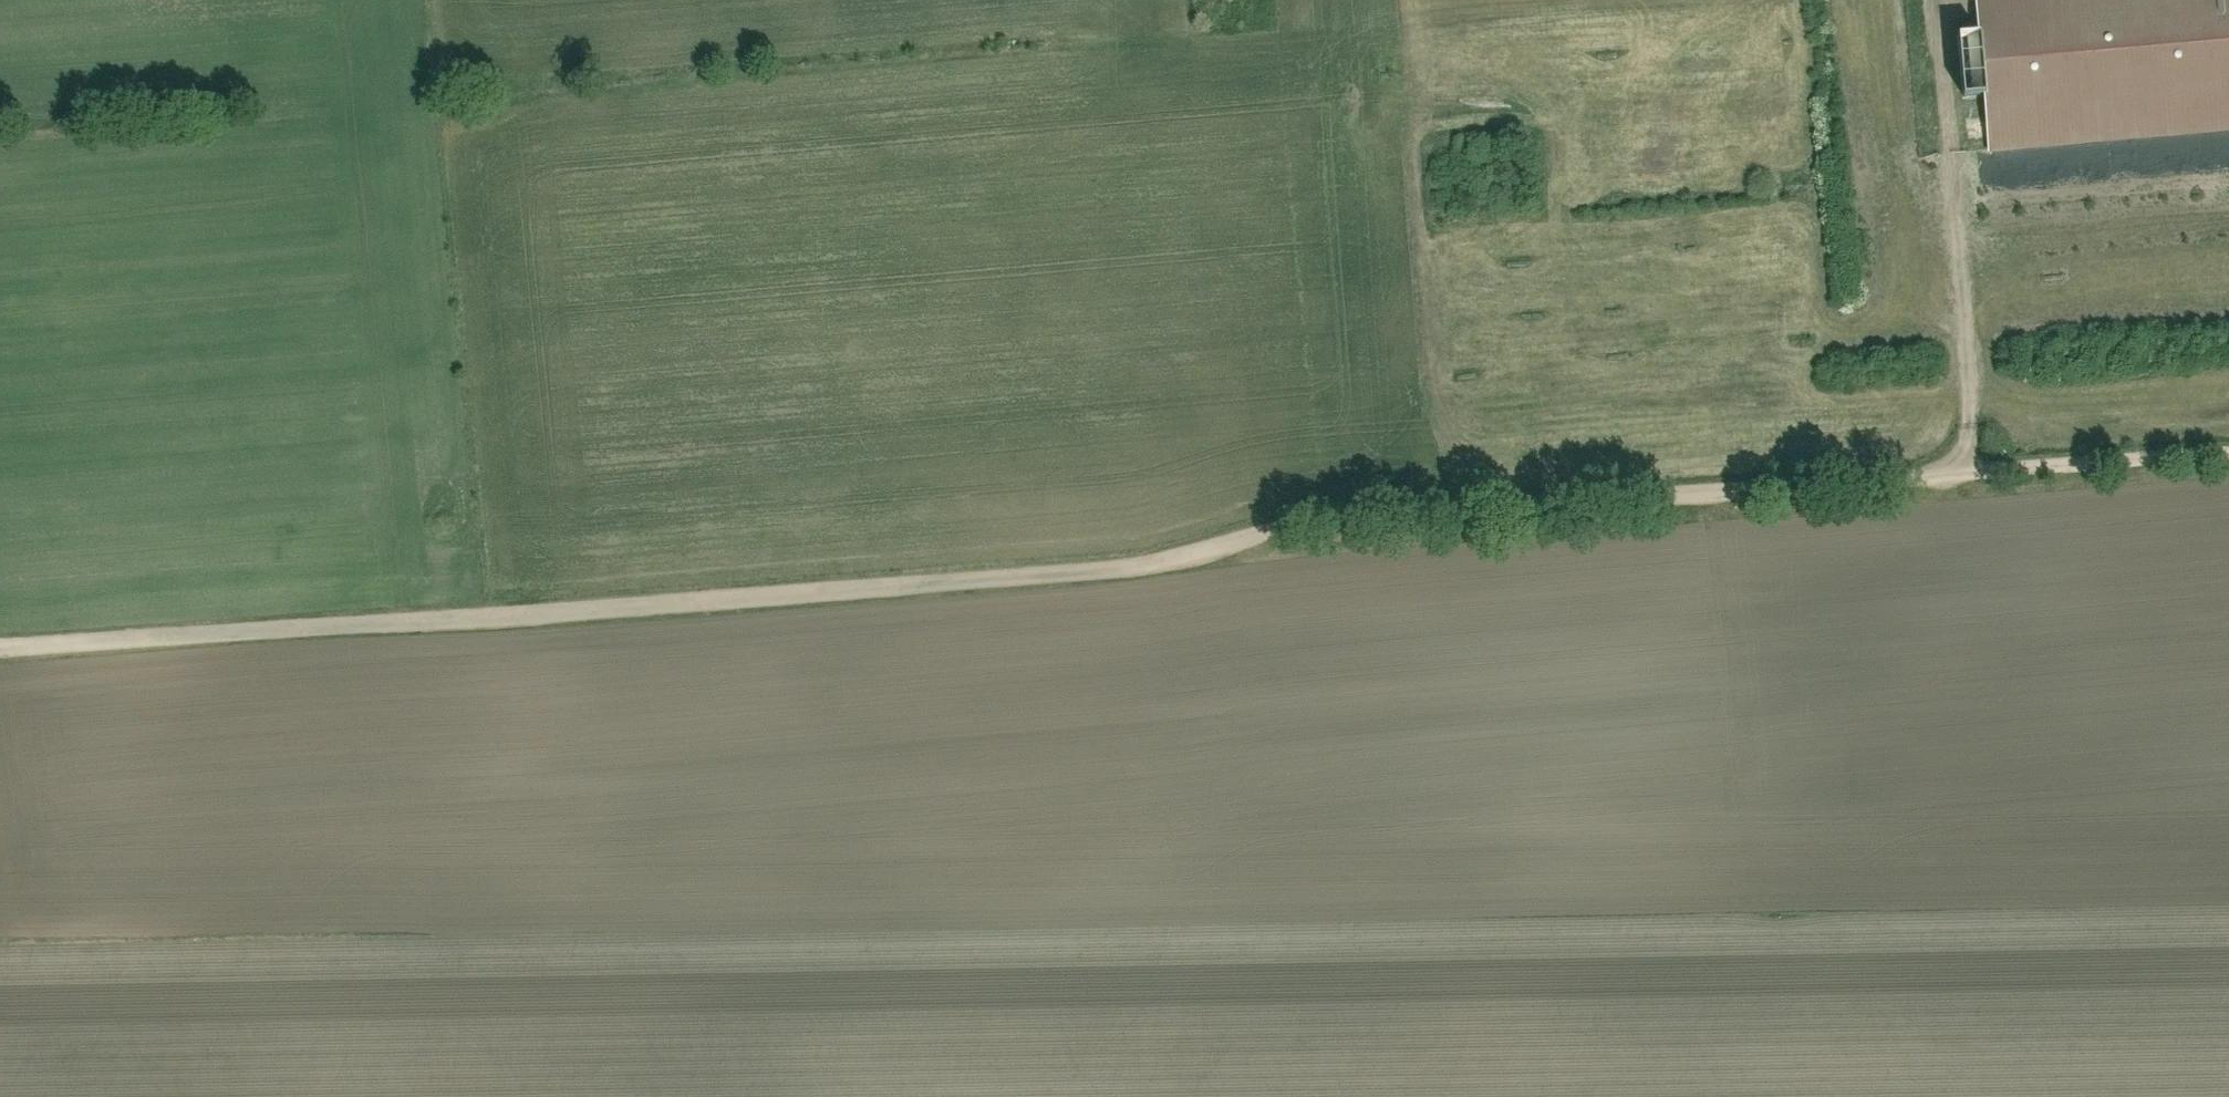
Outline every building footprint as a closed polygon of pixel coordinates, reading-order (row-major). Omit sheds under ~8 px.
[(2228,129),(2228,0),(1978,0),(1981,37),(1960,38),(1965,97),(1985,95),(1990,150),(2228,129)]
